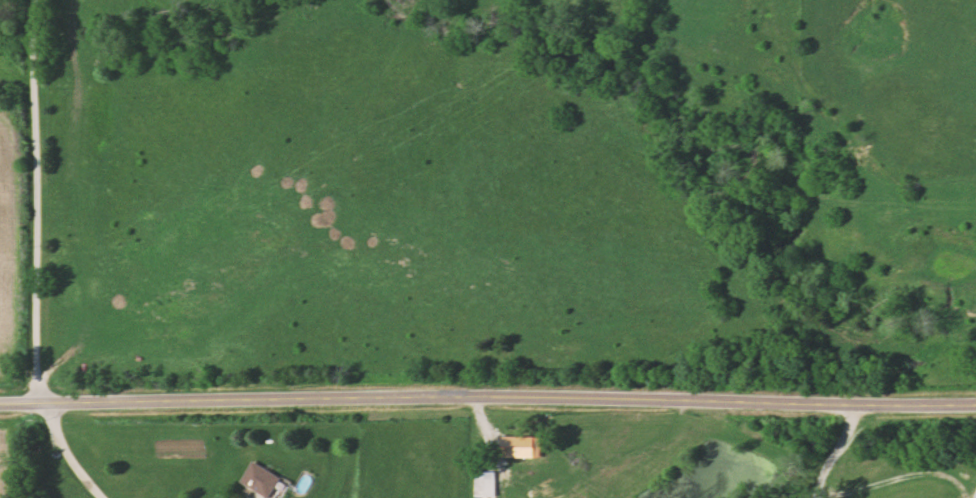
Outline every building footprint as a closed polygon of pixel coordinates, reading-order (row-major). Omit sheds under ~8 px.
[(255,462),(242,483),(267,497),(272,497),(283,479),(255,462)] [(496,473),(475,473),(475,497),(496,497),(496,473)]
